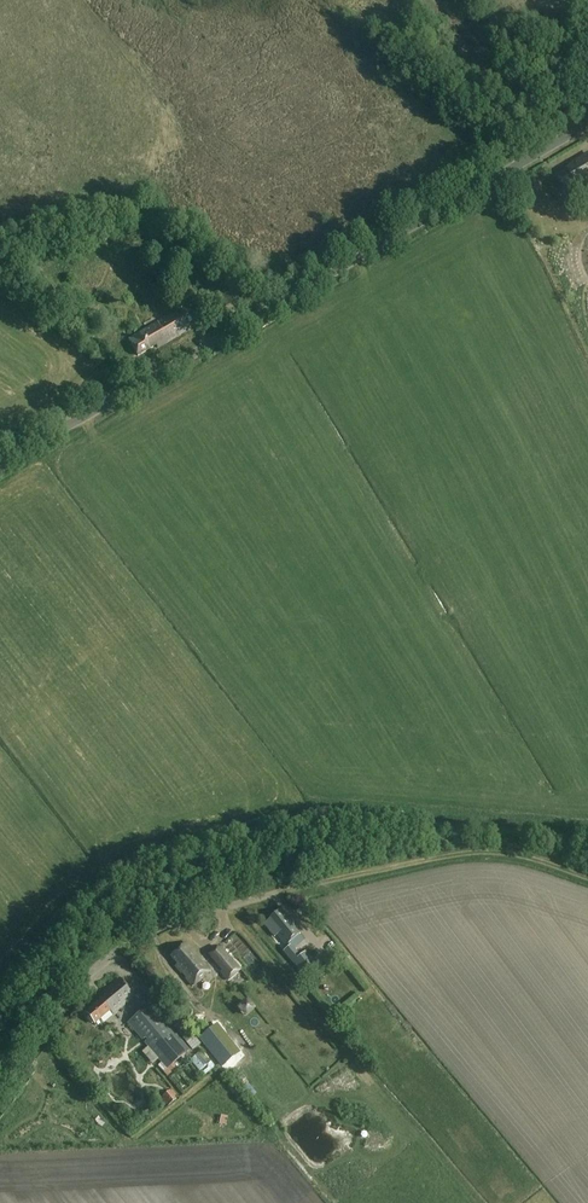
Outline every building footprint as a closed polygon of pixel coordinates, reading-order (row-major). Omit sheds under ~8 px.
[(578,188),(577,186),(587,179),(587,154),(572,164),(573,165),(556,175),(568,194),(578,188)] [(138,356),(166,340),(167,342),(189,330),(179,312),(129,340),(138,356)] [(299,936),(301,933),(281,910),(264,925),(274,937),(276,935),(285,945),(287,944),(292,949),(302,940),(299,936)] [(175,966),(192,986),(210,971),(185,943),(170,956),(177,964),(175,966)] [(221,947),(210,956),(211,957),(223,971),(222,972),(229,981),(241,970),(221,948),(221,947)] [(172,993),(183,985),(162,955),(151,962),(172,993)] [(293,964),(306,980),(317,972),(304,956),(293,964)] [(94,1024),(107,1013),(111,1011),(113,1014),(133,997),(119,980),(105,991),(107,994),(100,1000),(85,1013),(94,1024)] [(127,1023),(166,1070),(189,1051),(150,1004),(127,1023)] [(200,1036),(196,1039),(190,1032),(185,1037),(201,1056),(210,1049),(200,1036)]
